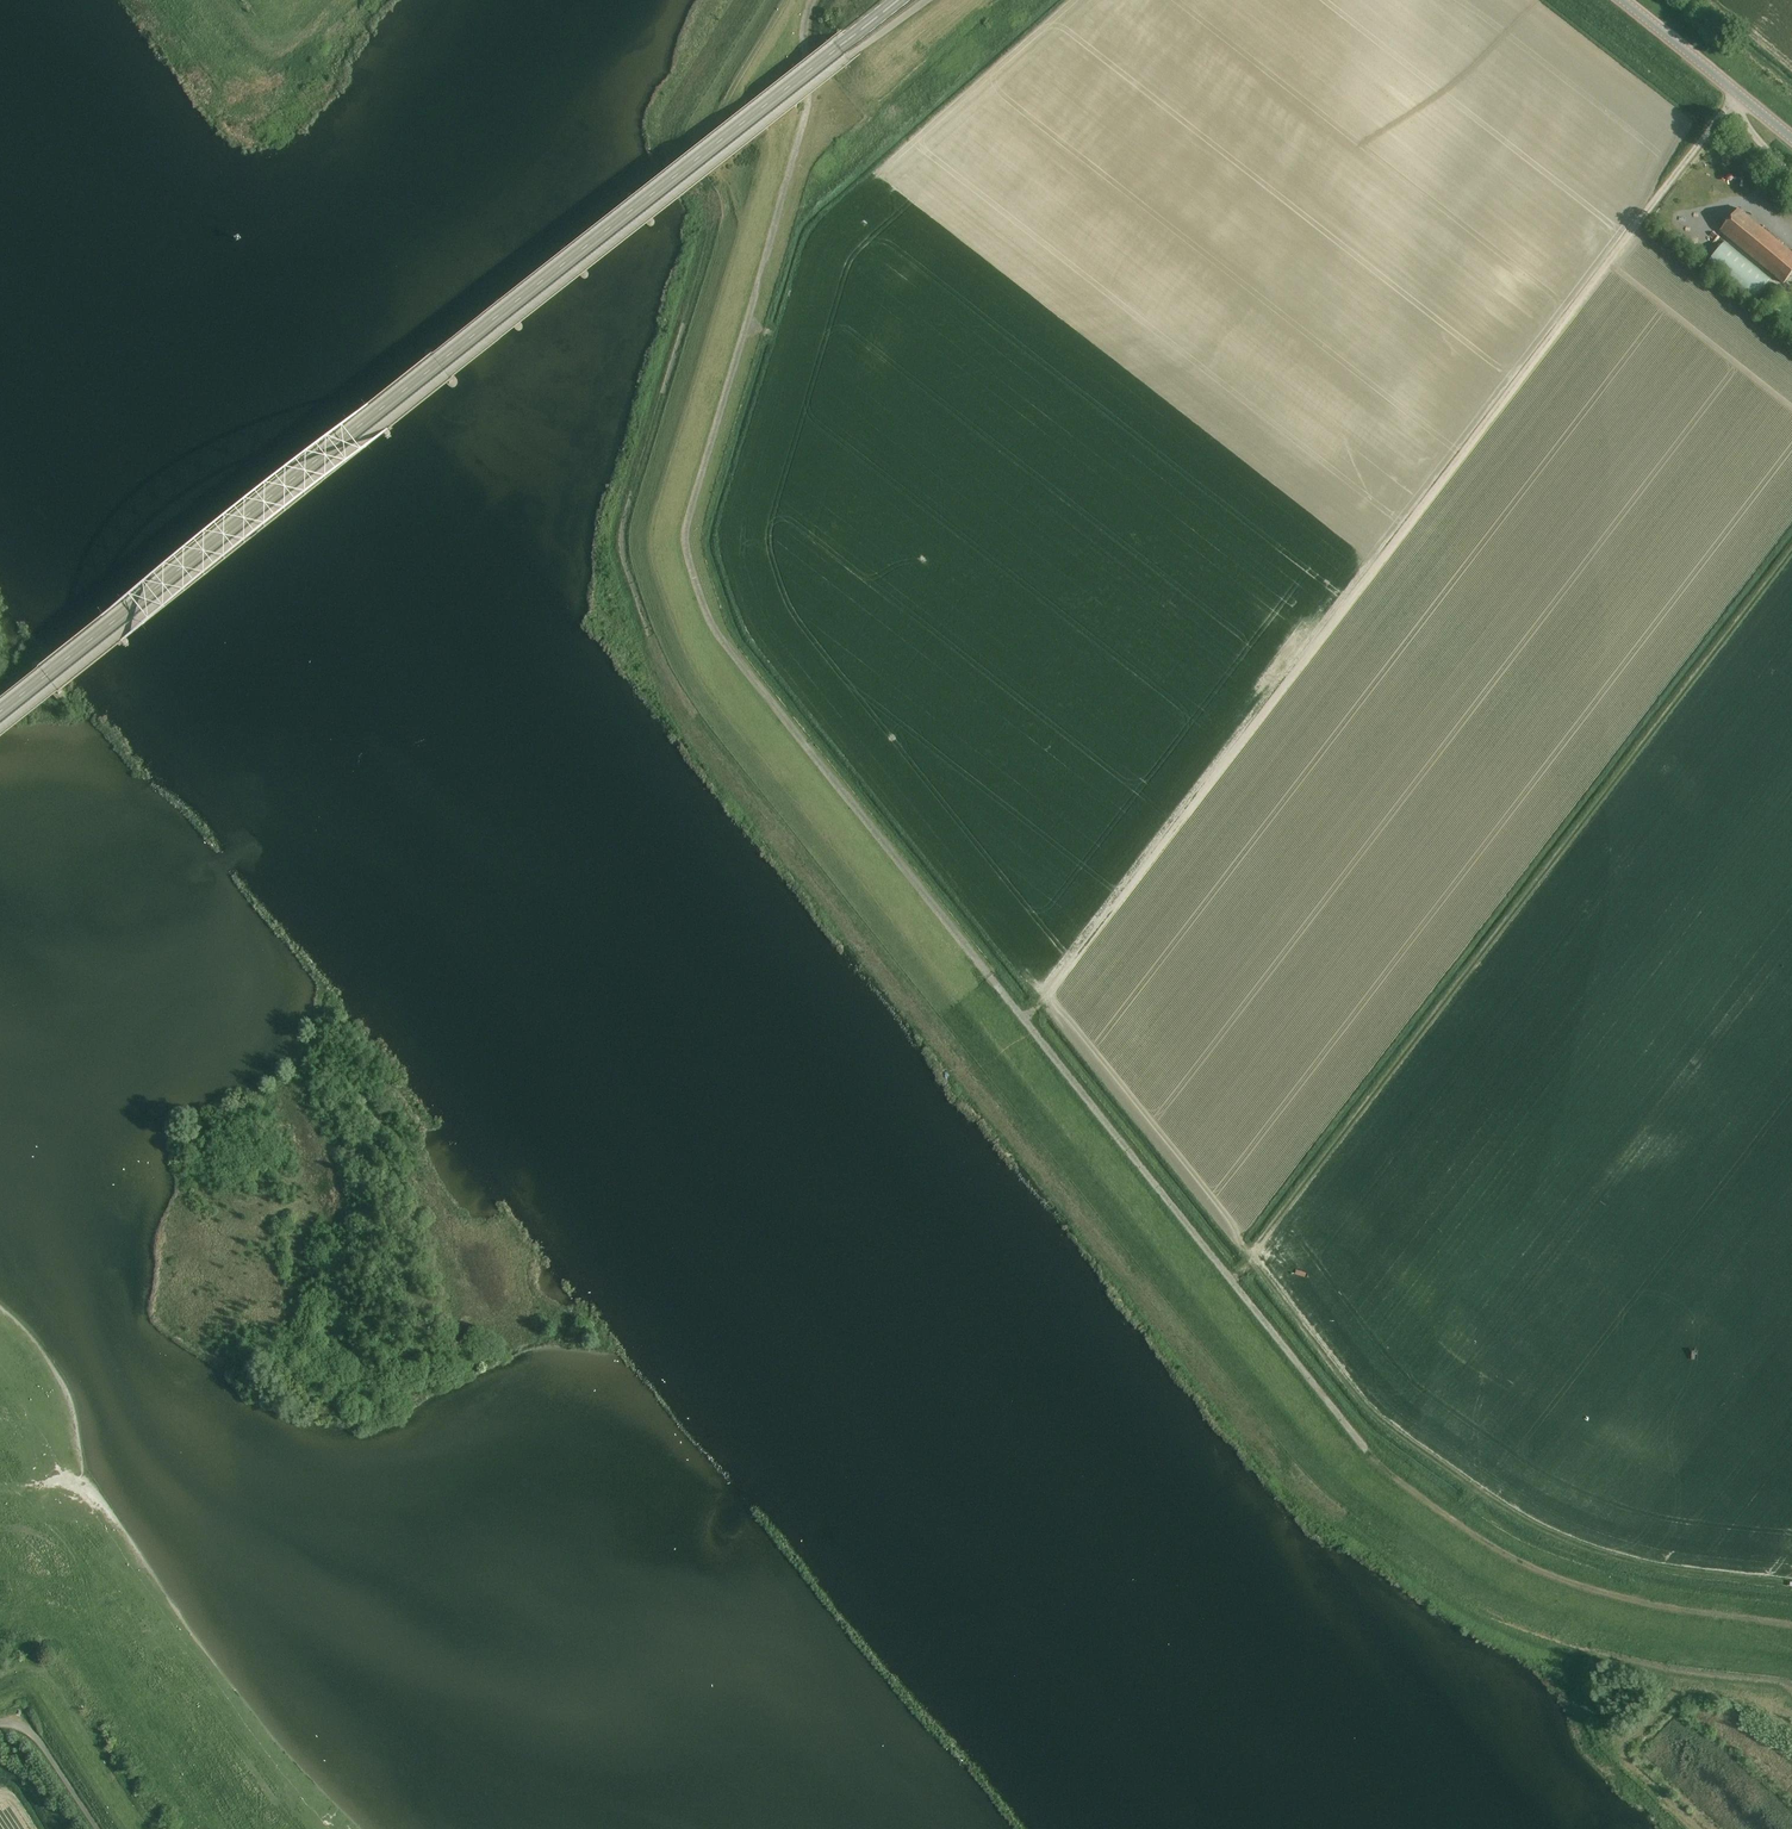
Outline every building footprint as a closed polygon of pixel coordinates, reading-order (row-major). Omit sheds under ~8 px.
[(1791,273),(1791,253),(1738,209),(1720,231),(1784,284),(1791,273)] [(1724,243),(1707,264),(1753,301),(1770,279),(1724,243)] [(494,305),(495,306),(514,331),(515,331),(517,332),(518,331),(520,331),(521,330),(521,328),(521,327),(521,326),(520,324),(501,300),(500,300),(499,299),(497,299),(496,300),(495,301),(494,302),(494,303),(494,305)] [(363,408),(363,409),(384,435),(385,436),(386,436),(387,436),(388,436),(389,435),(389,434),(389,433),(389,432),(389,431),(368,405),(367,404),(366,404),(365,404),(364,404),(364,405),(363,406),(363,407),(363,408)] [(101,617),(101,618),(121,644),(122,644),(123,645),(124,645),(125,644),(126,644),(127,643),(127,642),(127,641),(127,640),(106,614),(106,613),(104,613),(103,613),(102,613),(101,614),(101,615),(101,616),(101,617)]
